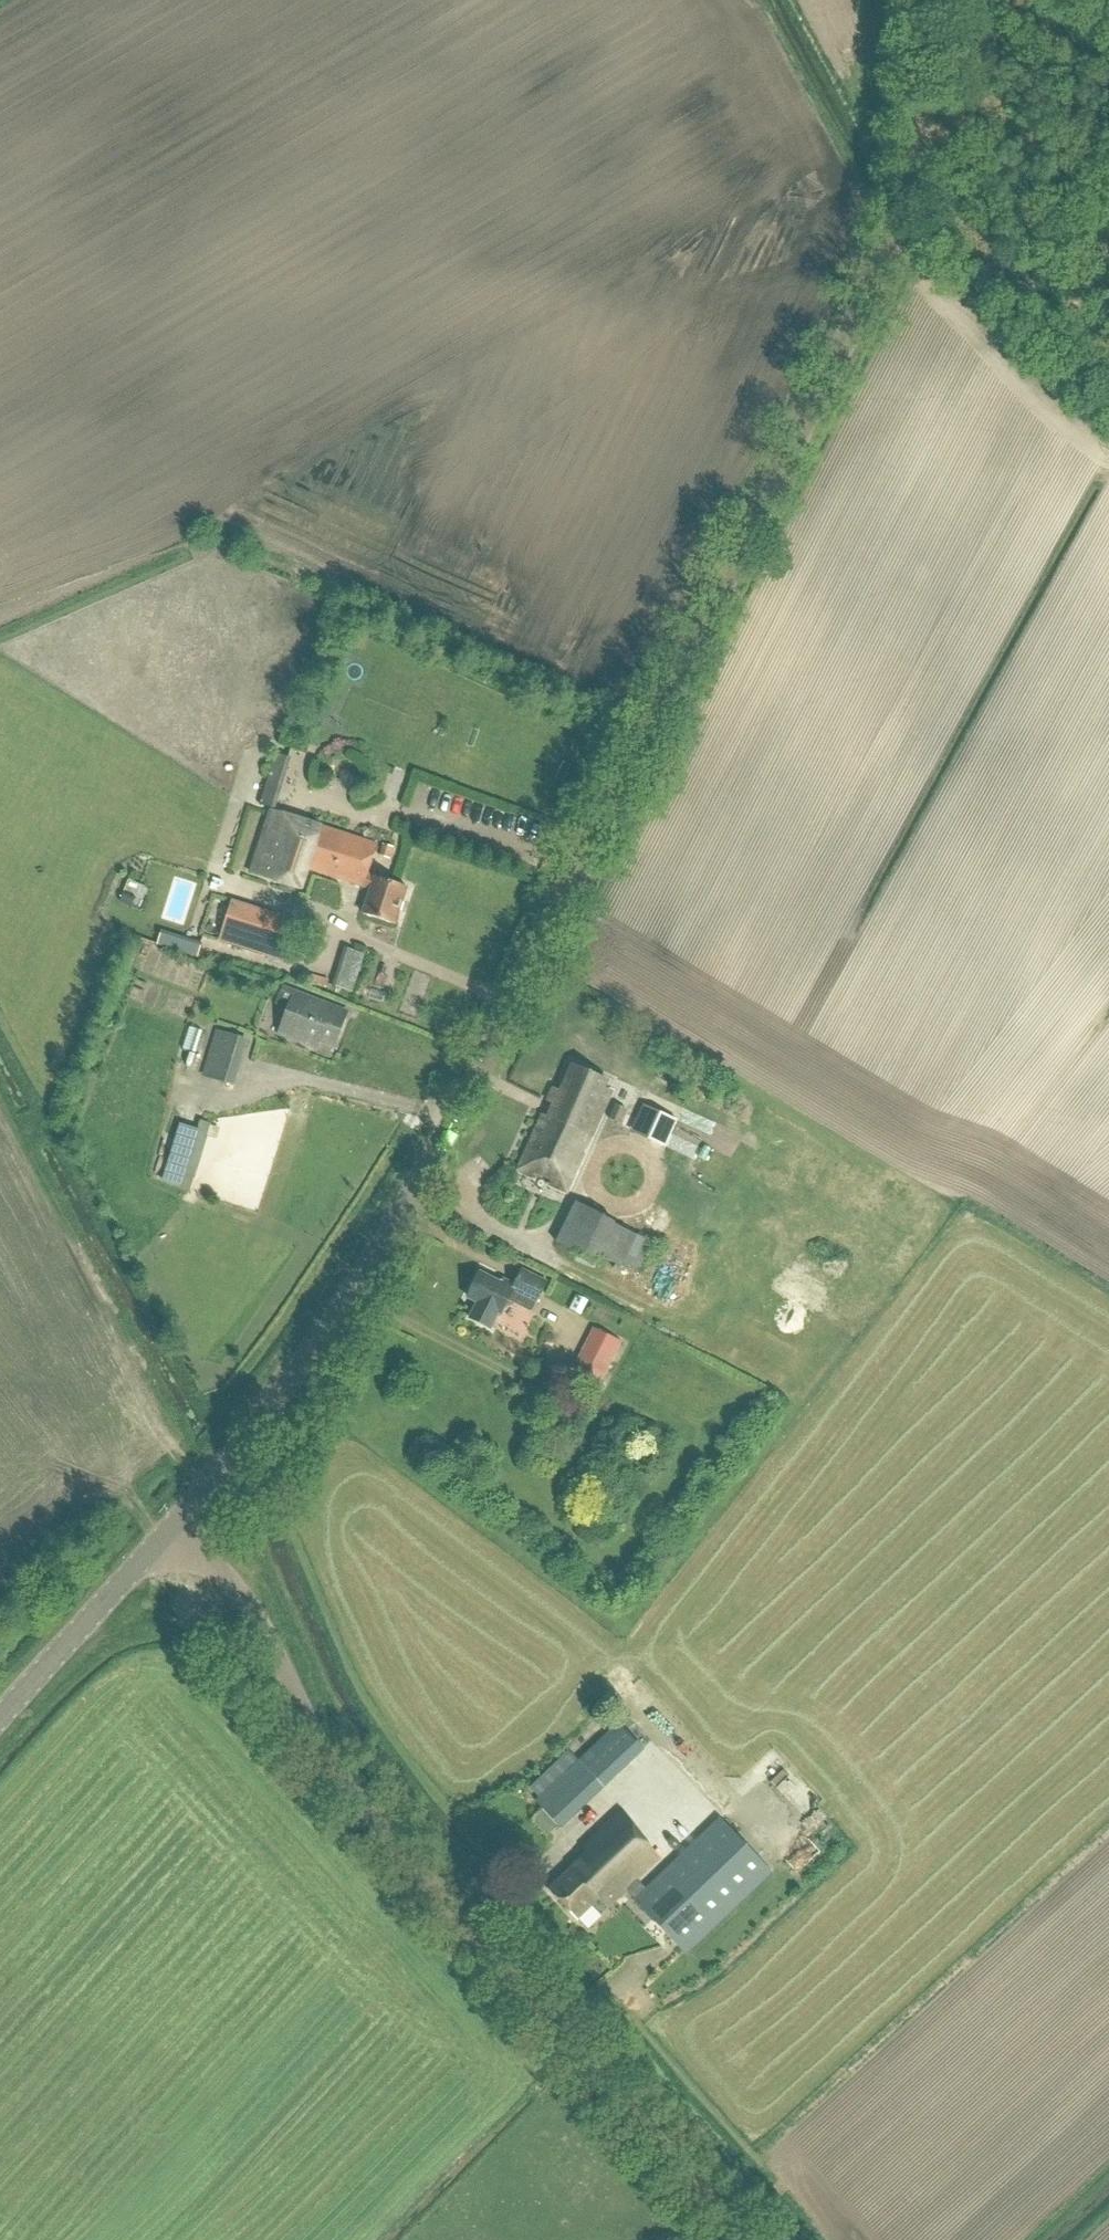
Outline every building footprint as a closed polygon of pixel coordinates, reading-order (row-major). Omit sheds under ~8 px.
[(309,869),(365,888),(370,890),(363,913),(397,925),(410,887),(370,873),(380,846),(274,809),(252,873),(302,890),(309,869)] [(395,848),(384,844),(380,857),(391,860),(395,848)] [(286,962),(298,922),(232,901),(219,941),(286,962)] [(170,938),(159,935),(157,944),(168,947),(170,938)] [(344,948),(332,986),(355,993),(366,955),(344,948)] [(313,975),(311,982),(327,987),(329,980),(313,975)] [(290,1009),(286,1020),(279,1036),(315,1051),(319,1041),(335,1047),(346,1021),(332,1015),(335,1007),(283,987),(276,1004),(290,1009)] [(271,1033),(276,1020),(255,1013),(250,1026),(271,1033)] [(205,1074),(232,1083),(246,1042),(220,1032),(205,1074)] [(165,1081),(198,1089),(209,1042),(176,1034),(165,1081)] [(519,1173),(536,1180),(538,1175),(551,1180),(549,1186),(568,1195),(613,1095),(606,1092),(610,1085),(575,1069),(563,1094),(556,1091),(519,1173)] [(614,1105),(600,1138),(612,1143),(627,1110),(614,1105)] [(649,1140),(665,1147),(676,1123),(660,1116),(644,1108),(638,1121),(654,1128),(649,1140)] [(180,1124),(161,1183),(190,1192),(211,1123),(200,1120),(198,1129),(180,1124)] [(573,1188),(594,1200),(615,1162),(594,1151),(573,1188)] [(523,1257),(591,1292),(611,1255),(543,1219),(523,1257)] [(530,1311),(545,1281),(521,1270),(512,1287),(502,1283),(500,1286),(480,1276),(468,1300),(478,1305),(471,1321),(492,1331),(499,1315),(502,1316),(509,1301),(530,1311)] [(594,1328),(578,1359),(606,1373),(622,1343),(594,1328)] [(524,1790),(534,1801),(542,1810),(557,1826),(560,1830),(603,1790),(578,1761),(568,1750),(524,1790)] [(586,1852),(582,1855),(548,1887),(577,1919),(599,1898),(607,1907),(624,1890),(687,1956),(772,1873),(719,1818),(647,1888),(637,1878),(708,1811),(695,1796),(659,1750),(623,1781),(638,1798),(623,1812),(621,1809),(581,1846),(586,1852)] [(769,1782),(759,1797),(780,1811),(790,1795),(769,1782)]
